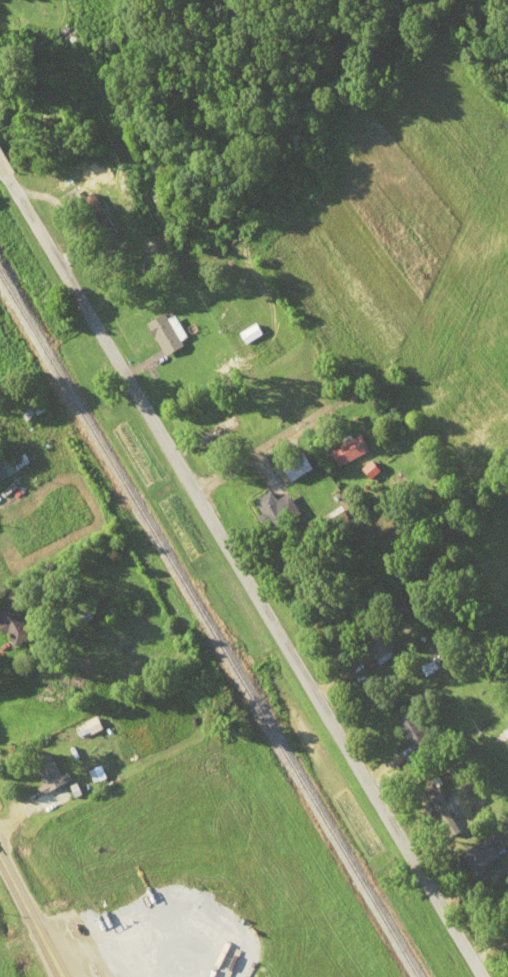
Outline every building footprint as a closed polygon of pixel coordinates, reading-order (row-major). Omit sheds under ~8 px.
[(163,357),(182,347),(164,314),(145,325),(163,357)] [(12,477),(11,448),(0,448),(0,477),(12,477)] [(314,471),(304,452),(279,466),(289,484),(314,471)] [(254,503),(273,532),(291,521),(271,491),(254,503)] [(11,603),(0,610),(0,624),(13,646),(30,637),(11,603)] [(356,622),(374,663),(394,654),(376,613),(356,622)] [(430,745),(413,713),(395,723),(413,755),(430,745)] [(36,789),(42,798),(67,781),(51,758),(33,769),(43,785),(36,789)] [(496,879),(489,864),(501,858),(493,840),(461,855),(476,888),(496,879)] [(507,874),(507,862),(497,869),(502,878),(507,874)]
